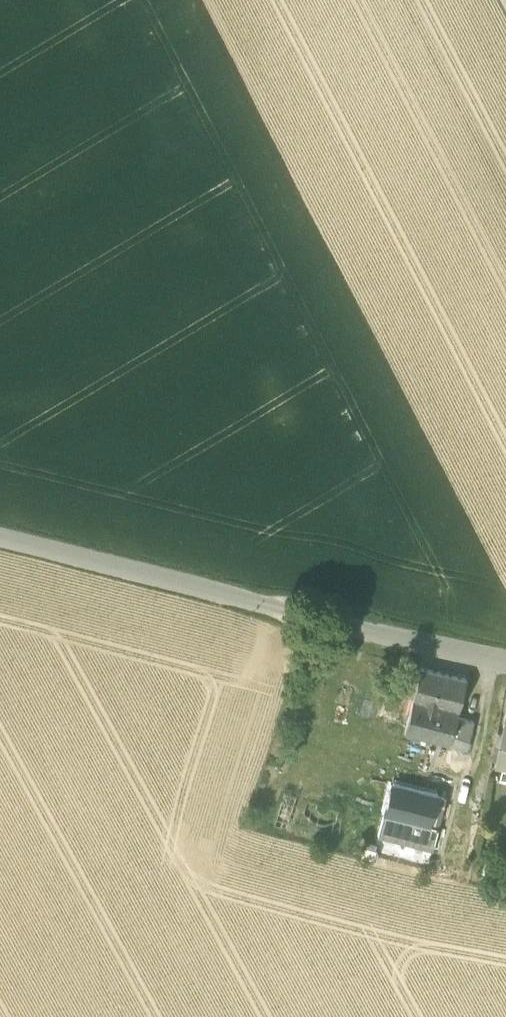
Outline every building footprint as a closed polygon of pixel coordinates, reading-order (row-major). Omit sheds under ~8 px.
[(422,669),(414,702),(460,713),(469,680),(422,669)] [(459,717),(460,713),(414,702),(406,734),(451,745),(459,717)] [(475,721),(459,717),(451,745),(466,750),(475,721)] [(500,747),(496,765),(502,766),(505,767),(505,748),(500,747)] [(386,815),(432,826),(439,796),(394,785),(386,815)] [(447,798),(439,796),(432,826),(439,828),(447,798)] [(434,850),(439,828),(432,826),(386,815),(381,837),(434,850)]
